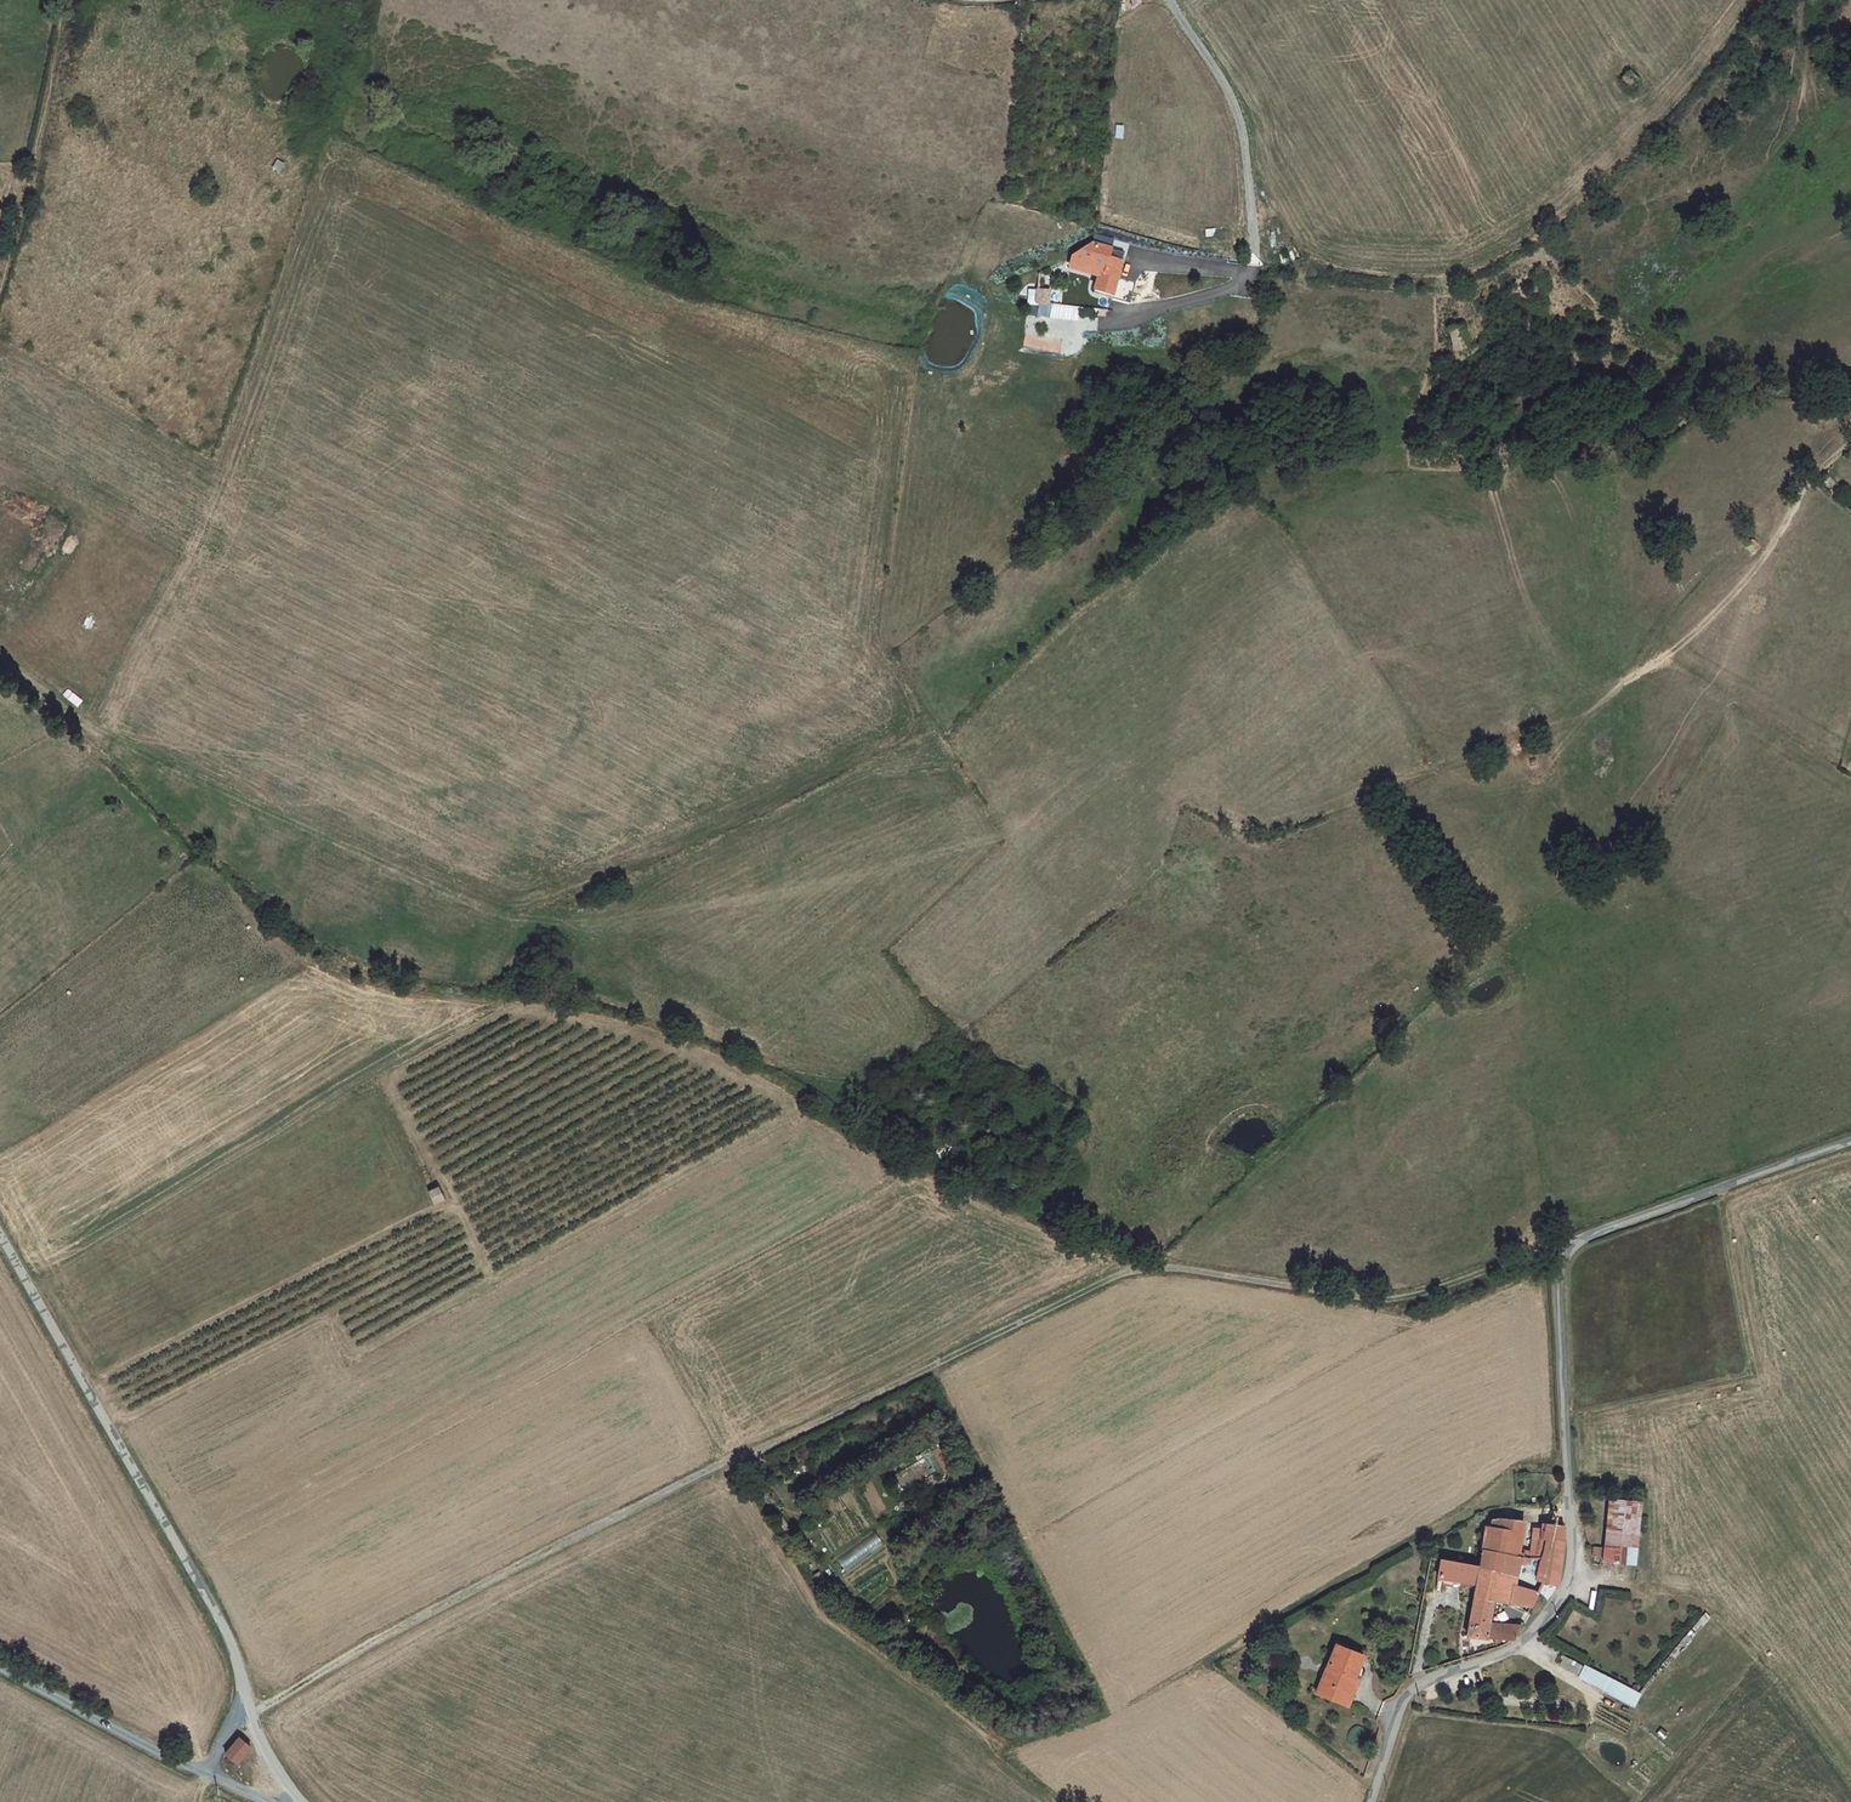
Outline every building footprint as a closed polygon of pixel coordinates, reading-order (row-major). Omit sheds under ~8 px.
[(1621,79),(1631,89),(1640,80),(1630,71),(1621,79)] [(1111,248),(1092,242),(1073,255),(1069,267),(1098,276),(1094,293),(1112,299),(1122,261),(1109,257),(1111,248)] [(1038,291),(1030,290),(1027,314),(1037,315),(1039,304),(1047,305),(1048,290),(1038,289),(1038,291)] [(1039,304),(1037,315),(1049,318),(1051,306),(1047,305),(1039,304)] [(1455,352),(1467,349),(1462,326),(1449,328),(1455,352)] [(1752,538),(1744,546),(1751,553),(1759,546),(1752,538)] [(1672,792),(1665,788),(1662,792),(1669,797),(1672,792)] [(445,1199),(439,1188),(427,1193),(434,1204),(445,1199)] [(940,1448),(934,1451),(942,1464),(948,1461),(940,1448)] [(942,1464),(934,1451),(928,1455),(940,1475),(943,1473),(944,1474),(952,1469),(948,1461),(942,1464)] [(1632,1564),(1637,1502),(1602,1499),(1598,1562),(1632,1564)] [(781,1517),(773,1522),(780,1532),(788,1528),(781,1517)] [(1512,1537),(1528,1539),(1538,1540),(1540,1528),(1511,1521),(1497,1518),(1480,1527),(1512,1537)] [(1518,1559),(1509,1556),(1512,1537),(1480,1527),(1474,1563),(1501,1573),(1514,1579),(1518,1559)] [(1558,1533),(1540,1528),(1538,1540),(1557,1542),(1558,1533)] [(1552,1588),(1557,1542),(1538,1540),(1536,1560),(1532,1586),(1539,1587),(1552,1588)] [(1471,1584),(1474,1563),(1435,1559),(1433,1577),(1471,1584)] [(1474,1563),(1471,1584),(1469,1599),(1490,1604),(1496,1606),(1501,1573),(1474,1563)] [(819,1573),(811,1577),(821,1594),(829,1590),(819,1573)] [(1514,1579),(1501,1573),(1496,1606),(1509,1607),(1512,1592),(1514,1579)] [(1512,1592),(1509,1607),(1526,1611),(1534,1597),(1512,1592)] [(1469,1599),(1463,1637),(1483,1640),(1485,1626),(1490,1604),(1469,1599)] [(1485,1626),(1483,1640),(1505,1643),(1515,1629),(1485,1626)] [(1361,1671),(1356,1669),(1360,1659),(1332,1648),(1312,1695),(1346,1709),(1361,1671)] [(1636,1707),(1642,1694),(1563,1655),(1557,1668),(1636,1707)] [(236,1764),(251,1748),(239,1738),(225,1754),(236,1764)]
